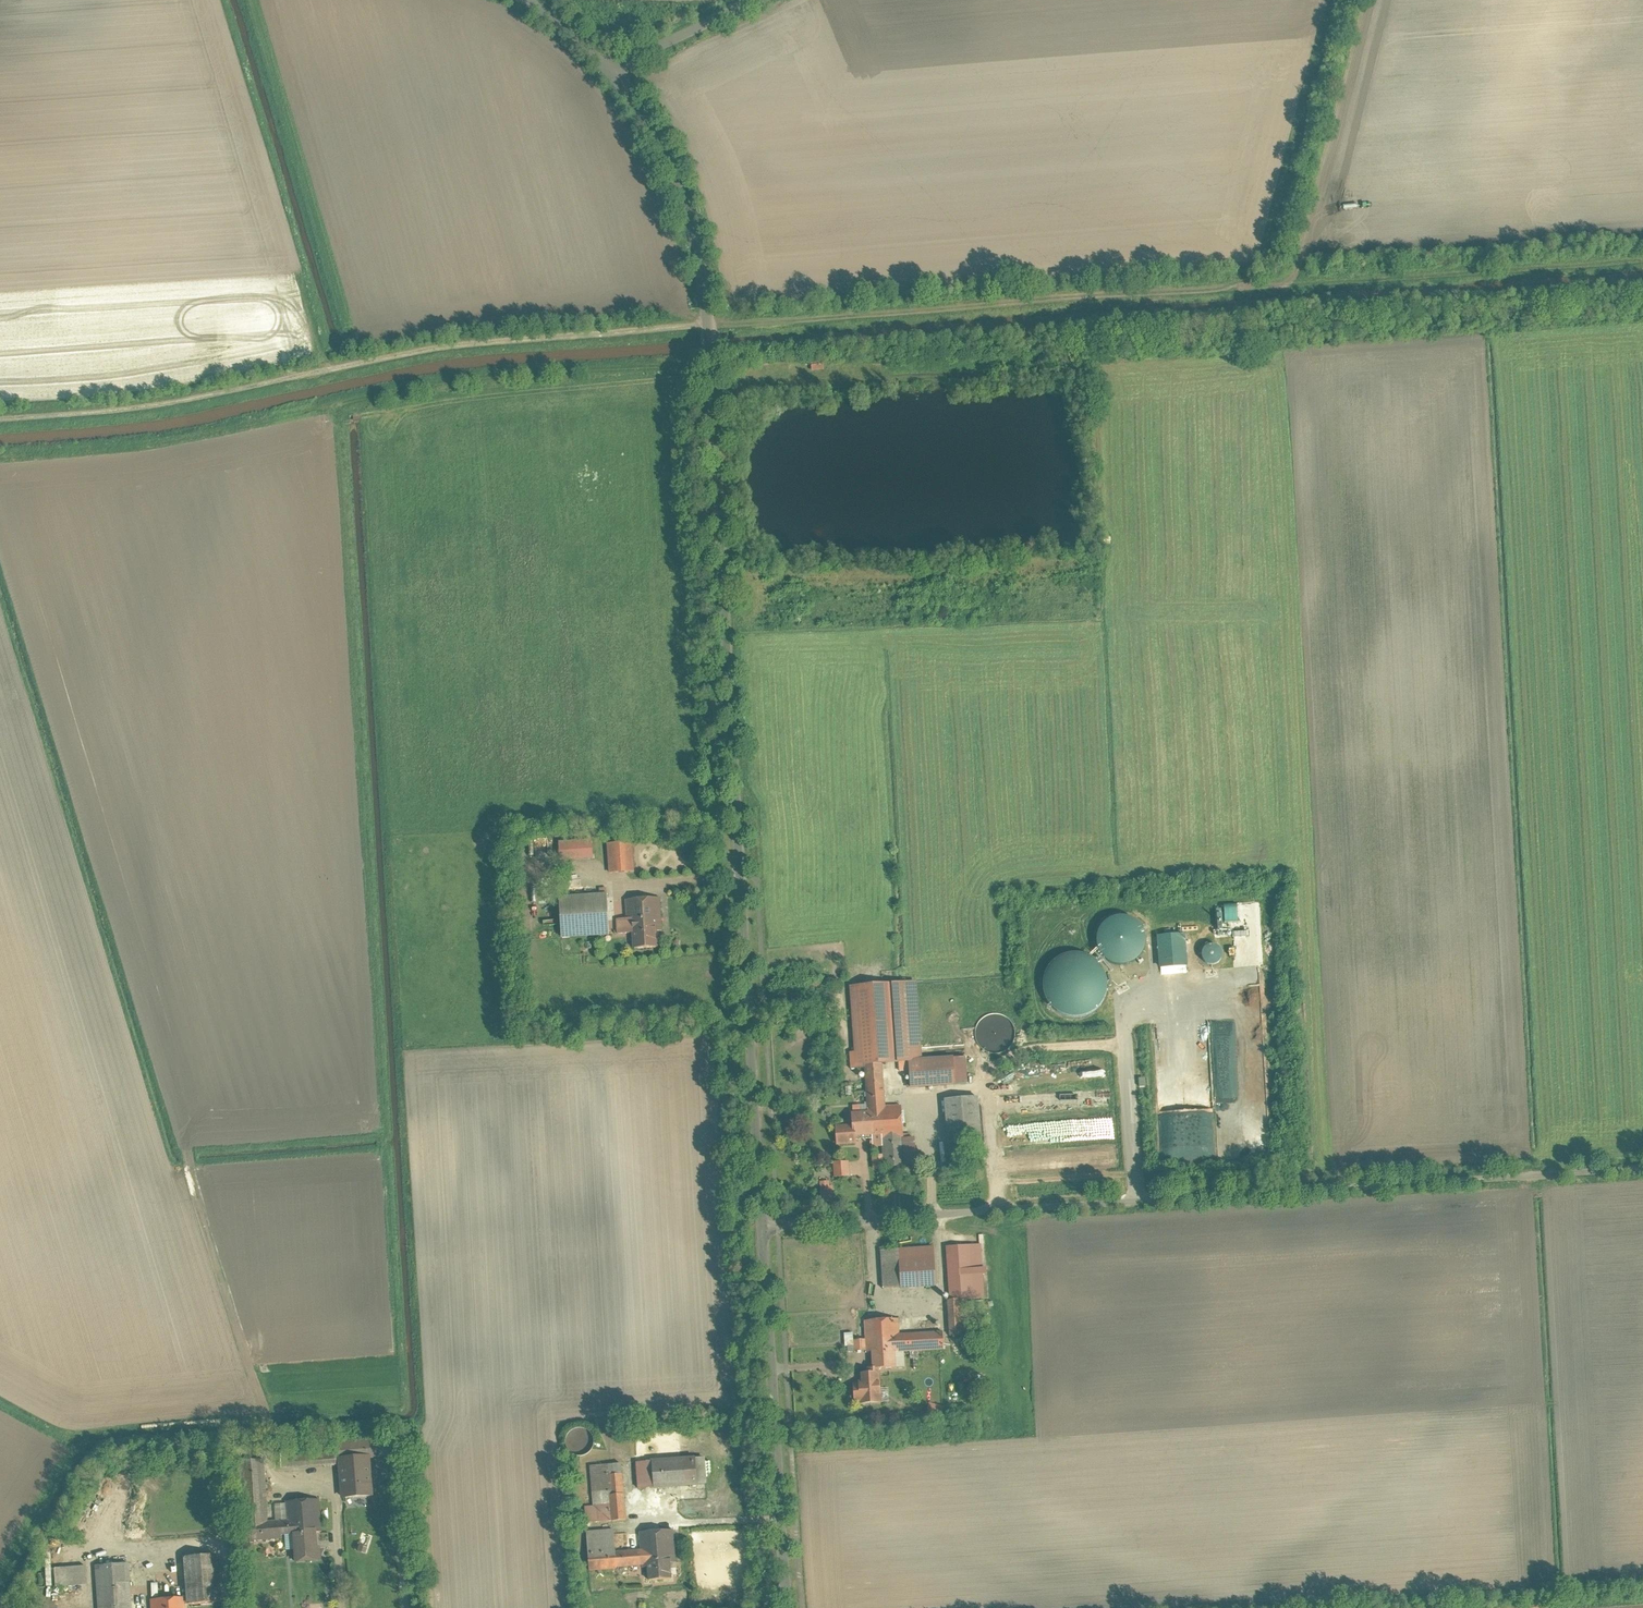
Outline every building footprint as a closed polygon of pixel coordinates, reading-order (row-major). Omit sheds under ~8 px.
[(565,842),(566,857),(593,856),(592,841),(565,842)] [(633,871),(631,841),(606,842),(608,873),(633,871)] [(609,935),(607,893),(559,895),(561,937),(609,935)] [(662,898),(628,900),(629,921),(620,921),(620,933),(634,932),(635,948),(658,947),(657,929),(664,929),(662,898)] [(1240,903),(1227,903),(1227,920),(1240,920),(1240,903)] [(1216,929),(1227,928),(1226,904),(1215,904),(1216,929)] [(1097,925),(1094,932),(1094,940),(1096,948),(1101,954),(1107,959),(1114,961),(1123,962),(1131,959),(1138,953),(1143,946),(1144,937),(1143,929),(1139,921),(1132,915),(1124,912),(1115,912),(1108,914),(1101,918),(1097,925)] [(1186,962),(1184,929),(1155,931),(1157,965),(1186,962)] [(1200,949),(1200,953),(1201,956),(1203,959),(1207,960),(1210,961),(1214,960),(1217,959),(1219,956),(1220,953),(1221,950),(1220,947),(1218,944),(1216,942),(1213,940),(1209,940),(1206,941),(1203,943),(1201,945),(1200,949)] [(1045,964),(1041,973),(1040,984),(1043,994),(1048,1002),(1056,1009),(1066,1013),(1076,1013),(1086,1011),(1095,1004),(1102,995),(1105,985),(1104,974),(1100,963),(1092,955),(1082,950),(1071,948),(1060,951),(1052,956),(1045,964)] [(905,1061),(907,1086),(953,1083),(951,1055),(920,1057),(915,979),(888,981),(893,1062),(905,1061)] [(878,1163),(901,1162),(900,1102),(885,1102),(883,1062),(893,1062),(888,981),(846,984),(852,1064),(865,1063),(867,1105),(850,1106),(851,1120),(834,1121),(835,1141),(877,1139),(878,1163)] [(1017,1039),(1018,1034),(1017,1029),(1016,1025),(1014,1021),(1010,1017),(1007,1015),(1005,1014),(1001,1012),(997,1012),(993,1012),(989,1012),(986,1014),(982,1016),(978,1019),(975,1024),(973,1028),(973,1032),(973,1036),(973,1040),(975,1045),(978,1048),(980,1051),(984,1054),(989,1056),(993,1057),(997,1057),(1001,1056),(1005,1055),(1008,1052),(1012,1050),(1014,1047),(1016,1043),(1017,1039)] [(978,1142),(975,1095),(941,1097),(943,1144),(978,1142)] [(835,1164),(835,1178),(852,1178),(852,1164),(835,1164)] [(831,1189),(831,1181),(822,1181),(822,1200),(834,1199),(834,1189),(831,1189)] [(983,1245),(944,1247),(947,1333),(964,1333),(962,1302),(985,1301),(983,1245)] [(929,1248),(880,1251),(882,1289),(931,1287),(929,1248)] [(892,1317),(860,1319),(863,1379),(894,1378),(893,1356),(938,1354),(937,1332),(893,1334),(892,1317)] [(930,1402),(927,1416),(943,1419),(946,1406),(930,1402)] [(588,1446),(588,1442),(588,1440),(588,1437),(587,1435),(585,1433),(583,1432),(581,1430),(578,1430),(575,1430),(570,1431),(567,1434),(565,1436),(564,1439),(564,1443),(565,1447),(566,1449),(568,1451),(570,1453),(572,1453),(574,1454),(577,1454),(581,1453),(583,1452),(585,1450),(587,1448),(588,1446)] [(342,1497),(378,1494),(375,1454),(339,1456),(342,1497)] [(705,1455),(635,1460),(637,1484),(706,1479),(705,1455)] [(264,1521),(260,1459),(237,1461),(243,1546),(288,1543),(289,1562),(315,1560),(313,1531),(320,1531),(318,1500),(285,1502),(287,1520),(264,1521)] [(619,1517),(615,1463),(588,1465),(590,1498),(583,1499),(584,1520),(619,1517)] [(116,1526),(122,1527),(127,1498),(121,1496),(116,1526)] [(583,1533),(585,1565),(639,1561),(641,1585),(669,1583),(665,1528),(639,1530),(640,1549),(614,1551),(612,1530),(583,1533)] [(360,1543),(369,1546),(373,1535),(363,1533),(360,1543)] [(359,1551),(368,1553),(370,1547),(361,1544),(359,1551)] [(209,1553),(178,1555),(182,1603),(212,1601),(209,1553)] [(93,1566),(96,1607),(128,1607),(124,1564),(93,1566)] [(81,1565),(60,1566),(62,1592),(82,1590),(81,1565)] [(177,1599),(146,1601),(146,1607),(177,1607),(177,1599)]
